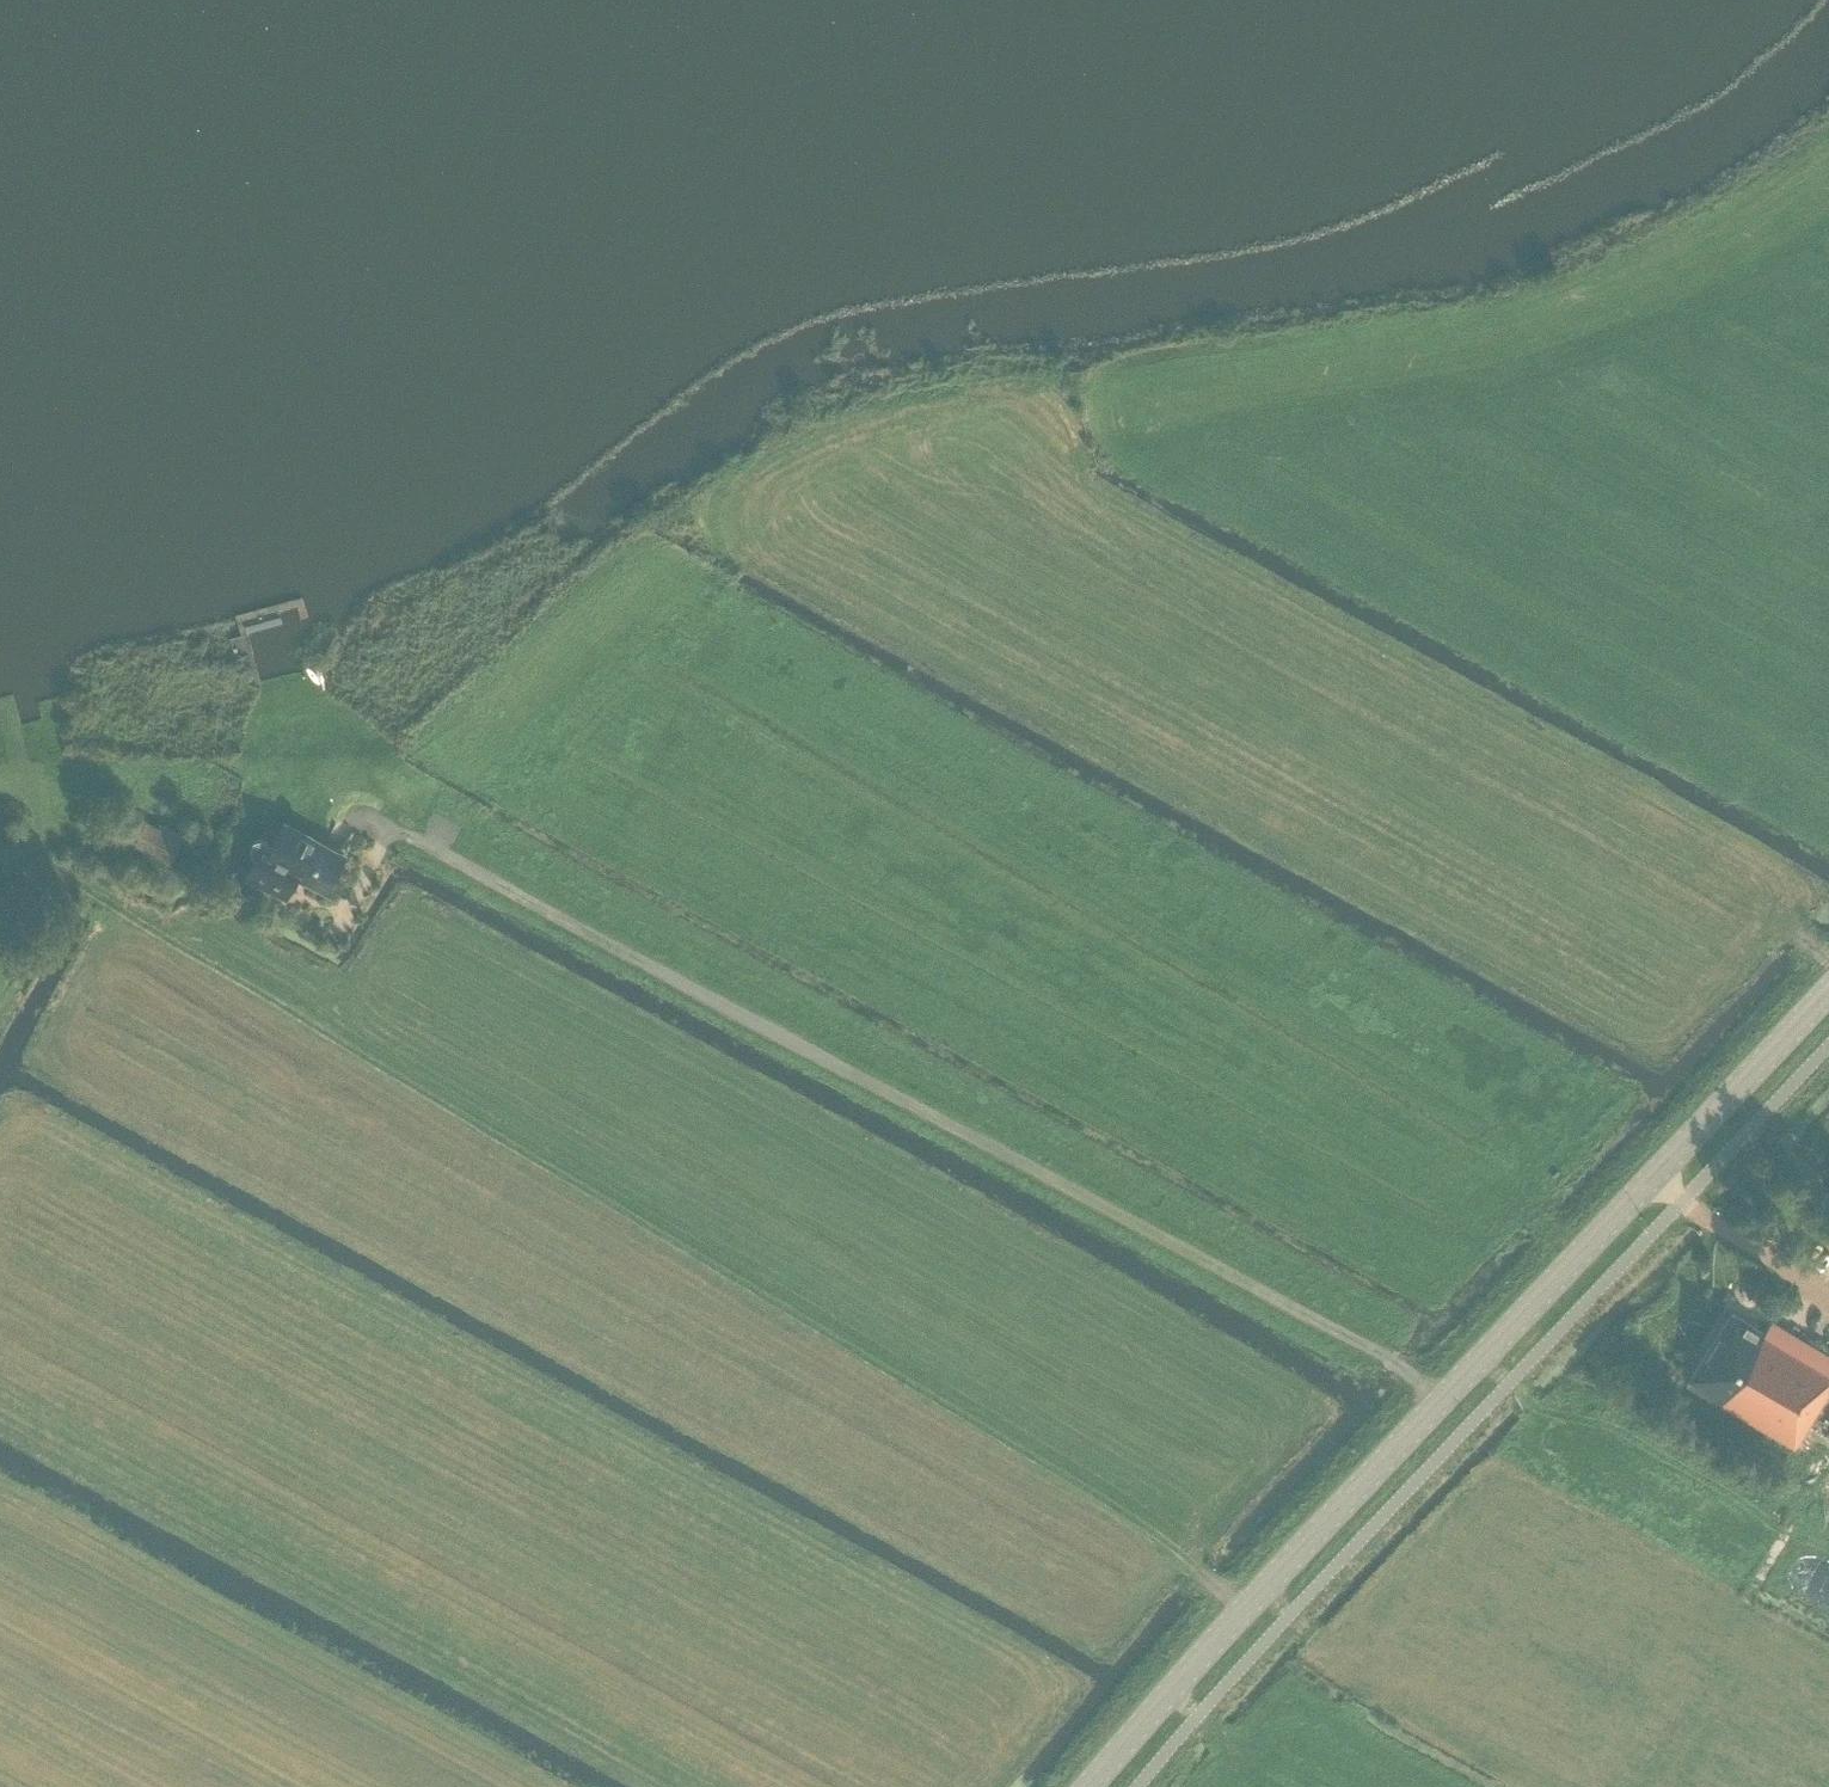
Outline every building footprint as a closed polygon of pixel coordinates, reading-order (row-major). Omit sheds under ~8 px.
[(169,865),(182,841),(146,822),(133,846),(169,865)] [(245,877),(285,897),(296,874),(324,888),(341,854),(284,825),(272,849),(268,847),(267,843),(260,840),(254,842),(250,849),(253,855),(256,857),(245,877)] [(1778,1297),(1758,1285),(1748,1301),(1768,1313),(1778,1297)] [(1793,1447),(1828,1383),(1828,1357),(1771,1321),(1763,1332),(1727,1310),(1685,1383),(1793,1447)]
